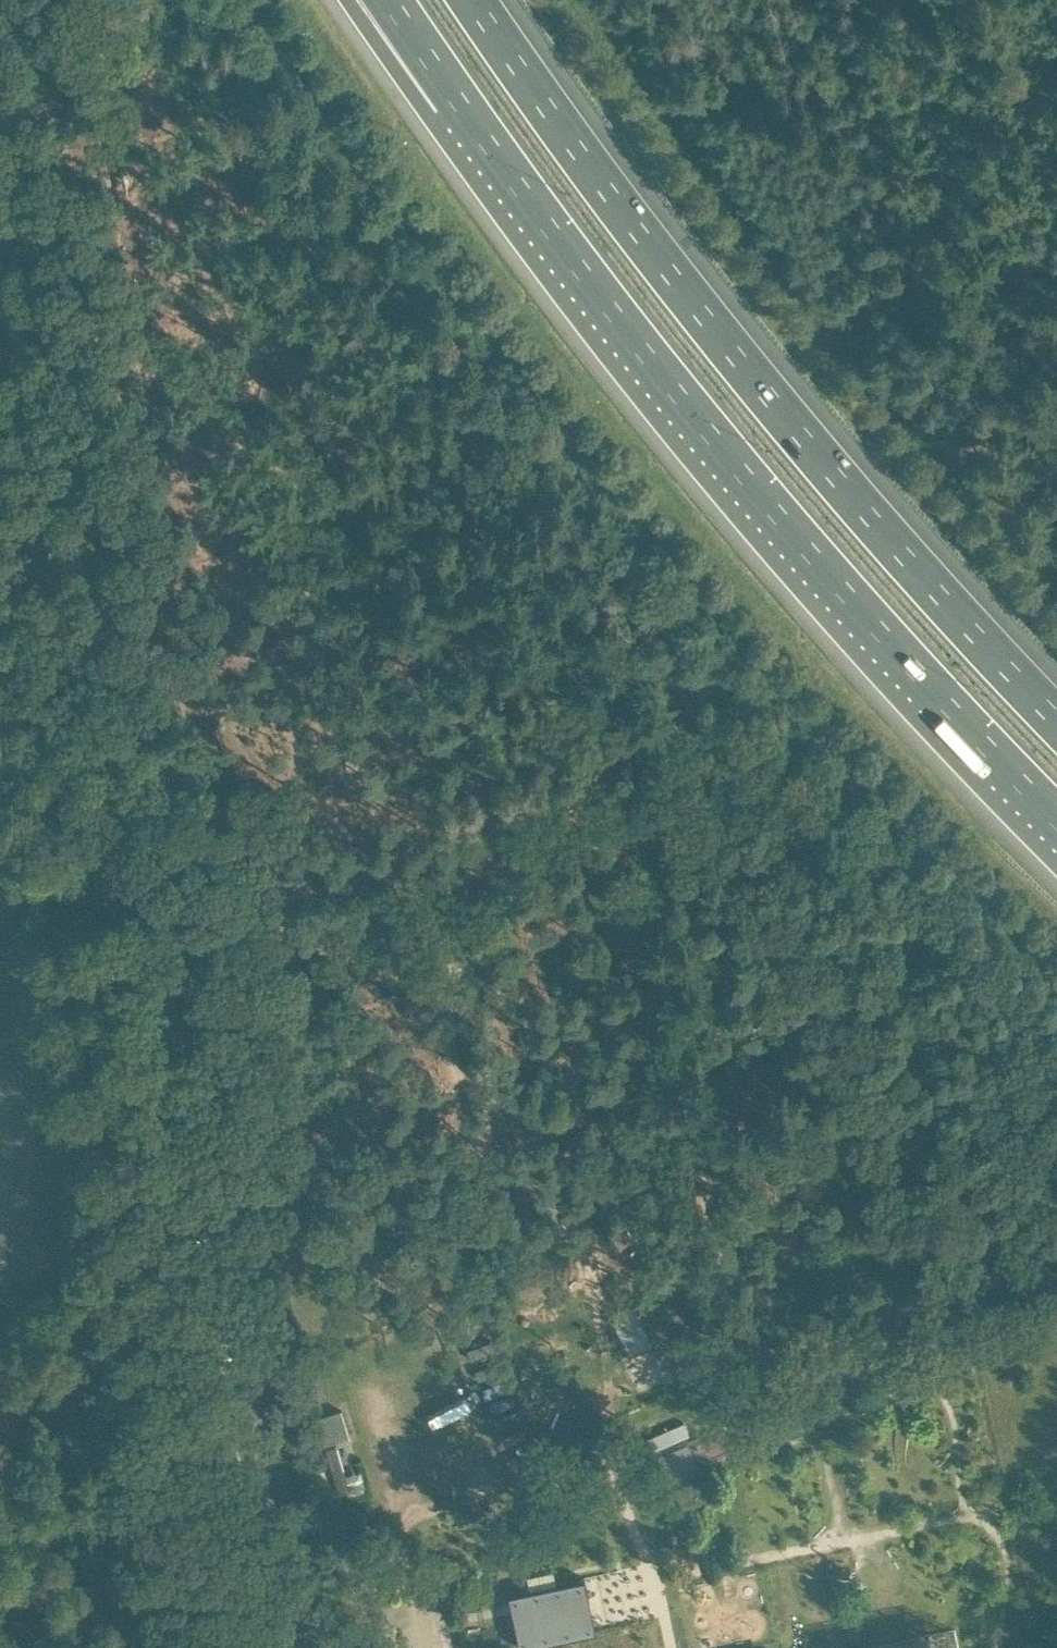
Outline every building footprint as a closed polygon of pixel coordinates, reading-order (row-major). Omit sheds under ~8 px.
[(624,1307),(617,1310),(619,1315),(613,1318),(630,1353),(653,1342),(637,1307),(626,1312),(624,1307)] [(342,1411),(318,1418),(325,1443),(350,1436),(342,1411)] [(585,1576),(508,1592),(520,1647),(596,1631),(585,1576)] [(956,1629),(864,1647),(960,1647),(956,1629)]
